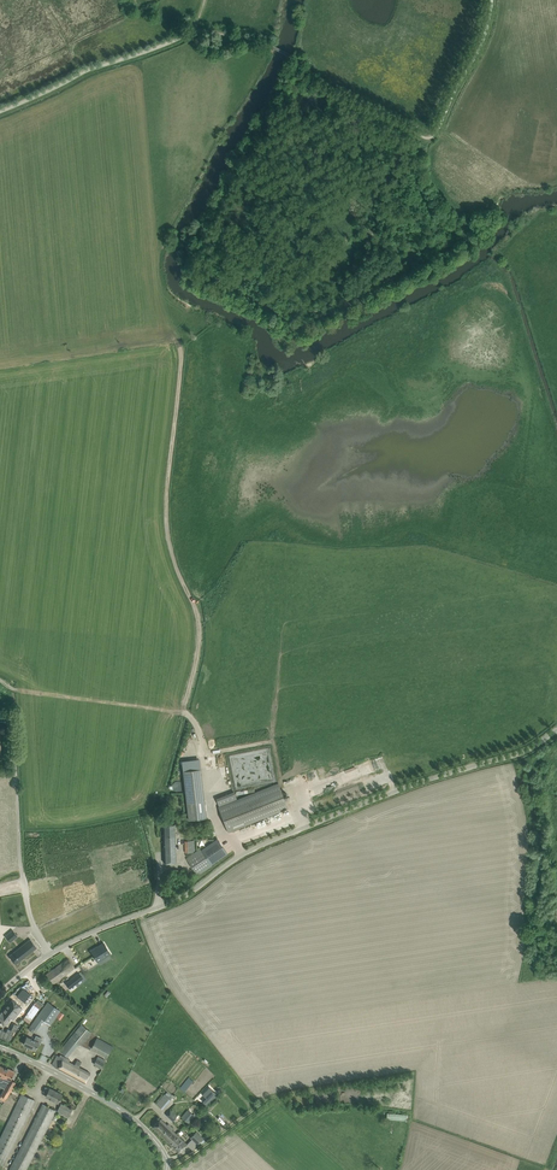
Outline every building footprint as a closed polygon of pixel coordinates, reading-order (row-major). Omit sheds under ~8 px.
[(371,765),(361,767),(362,774),(373,771),(371,765)] [(207,817),(201,769),(183,771),(188,820),(207,817)] [(288,808),(279,784),(218,807),(228,832),(288,808)] [(175,824),(163,824),(165,863),(176,862),(175,824)] [(194,852),(194,850),(195,850),(195,841),(185,841),(185,853),(194,852)] [(201,849),(186,859),(197,875),(212,865),(211,864),(227,853),(219,841),(203,852),(201,849)] [(13,930),(5,936),(8,940),(16,933),(13,930)] [(30,939),(9,956),(16,964),(37,947),(30,939)] [(111,954),(107,948),(104,943),(91,951),(98,962),(111,954)] [(75,968),(68,959),(44,976),(51,986),(75,968)] [(71,979),(65,983),(69,988),(75,984),(71,979)] [(37,998),(23,1018),(30,1023),(43,1003),(37,998)] [(0,1013),(0,1021),(5,1025),(11,1018),(13,1020),(22,1008),(12,1000),(2,1012),(1,1011),(0,1013)] [(48,1002),(38,1016),(50,1025),(60,1011),(48,1002)] [(17,1024),(10,1021),(6,1031),(0,1028),(0,1037),(10,1041),(17,1024)] [(82,1024),(70,1038),(80,1046),(91,1032),(82,1024)] [(27,1037),(23,1044),(36,1049),(38,1043),(40,1044),(43,1038),(36,1036),(34,1040),(27,1037)] [(97,1038),(91,1048),(107,1057),(113,1046),(97,1038)] [(85,1083),(90,1073),(79,1067),(81,1062),(77,1060),(75,1065),(69,1061),(70,1060),(60,1054),(59,1056),(57,1055),(55,1059),(52,1065),(85,1083)] [(101,1068),(104,1062),(105,1060),(98,1056),(94,1064),(101,1068)] [(10,1080),(11,1079),(14,1071),(8,1068),(8,1069),(4,1067),(0,1077),(0,1087),(1,1087),(3,1082),(2,1082),(4,1077),(10,1080)] [(193,1081),(189,1077),(180,1088),(184,1091),(193,1081)] [(0,1098),(0,1099),(2,1100),(5,1101),(6,1098),(7,1098),(16,1082),(11,1079),(10,1080),(1,1095),(0,1098)] [(50,1088),(49,1089),(46,1087),(43,1092),(47,1094),(46,1096),(58,1102),(62,1094),(50,1088)] [(209,1087),(203,1094),(206,1098),(203,1101),(207,1105),(217,1095),(209,1087)] [(8,1155),(35,1100),(22,1094),(0,1138),(0,1164),(3,1166),(8,1155)] [(162,1109),(170,1099),(164,1094),(156,1104),(162,1109)] [(208,1111),(218,1101),(216,1099),(206,1109),(208,1111)] [(43,1137),(56,1111),(43,1104),(11,1169),(10,1169),(9,1169),(26,1169),(43,1137)] [(68,1117),(70,1114),(72,1109),(61,1104),(58,1108),(57,1112),(68,1117)] [(166,1114),(173,1121),(177,1116),(174,1114),(175,1113),(171,1109),(166,1114)] [(190,1123),(192,1121),(191,1120),(195,1116),(187,1110),(181,1117),(188,1123),(189,1122),(190,1123)] [(168,1124),(167,1125),(161,1119),(152,1127),(168,1142),(176,1134),(172,1130),(174,1129),(171,1127),(168,1124)] [(198,1145),(204,1138),(196,1131),(190,1137),(198,1145)] [(176,1134),(168,1142),(179,1153),(187,1144),(176,1134)]
